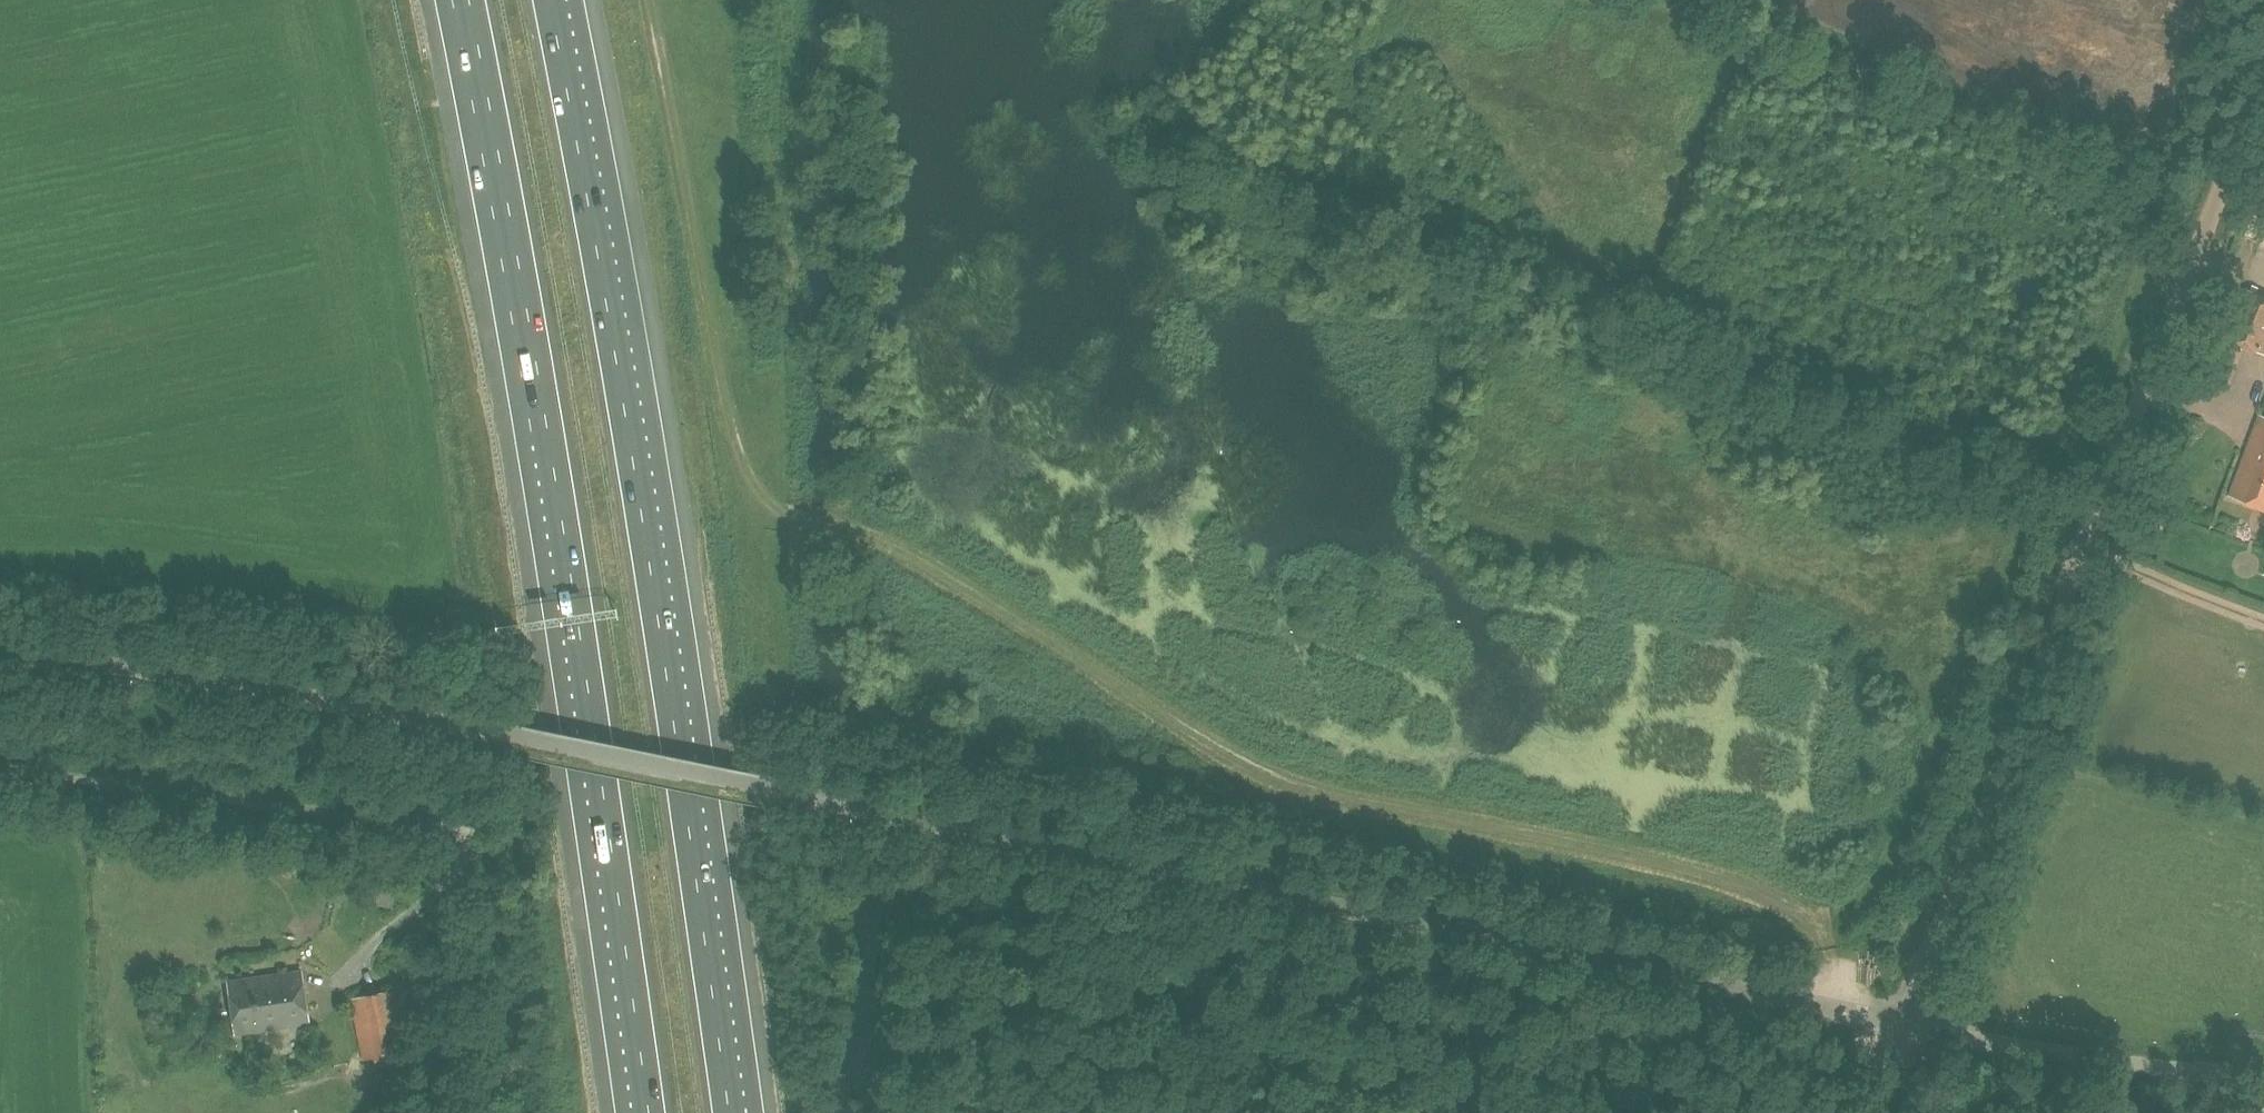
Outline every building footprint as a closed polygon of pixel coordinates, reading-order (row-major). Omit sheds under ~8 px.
[(2245,288),(2226,336),(2263,351),(2263,296),(2245,288)] [(2242,351),(2215,341),(2199,335),(2188,364),(2204,371),(2203,374),(2229,384),(2242,351)] [(2230,495),(2263,508),(2263,415),(2261,413),(2230,495)] [(394,909),(398,875),(358,869),(353,902),(394,909)] [(301,970),(227,980),(235,1034),(309,1023),(301,970)] [(408,1051),(398,990),(350,999),(360,1059),(408,1051)]
